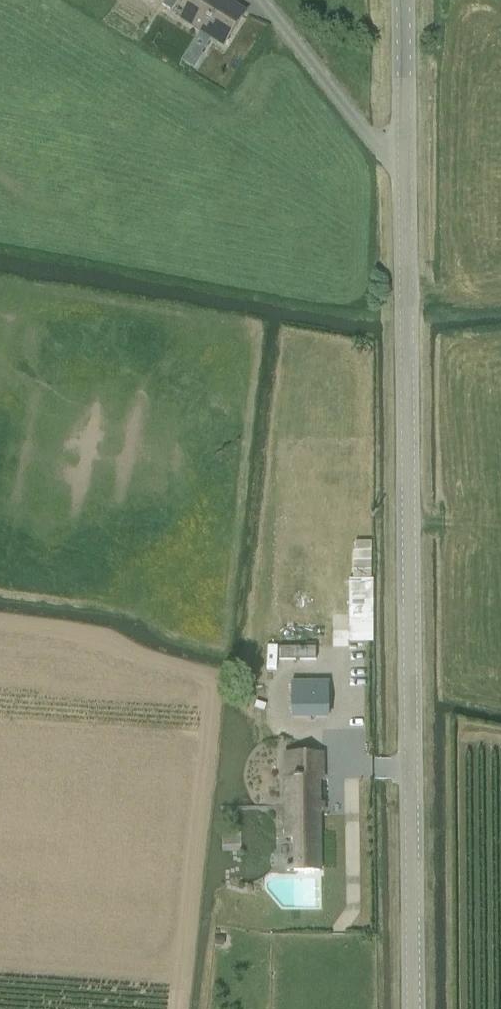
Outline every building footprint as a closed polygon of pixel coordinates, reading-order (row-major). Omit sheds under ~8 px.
[(200,32),(220,0),(183,0),(189,4),(180,20),(200,32)] [(246,11),(227,0),(220,0),(200,32),(223,47),(246,11)] [(293,716),(330,715),(329,683),(292,683),(293,716)] [(293,871),(321,871),(320,778),(324,778),(323,753),(292,754),(292,779),(285,779),(285,816),(293,816),(293,871)]
